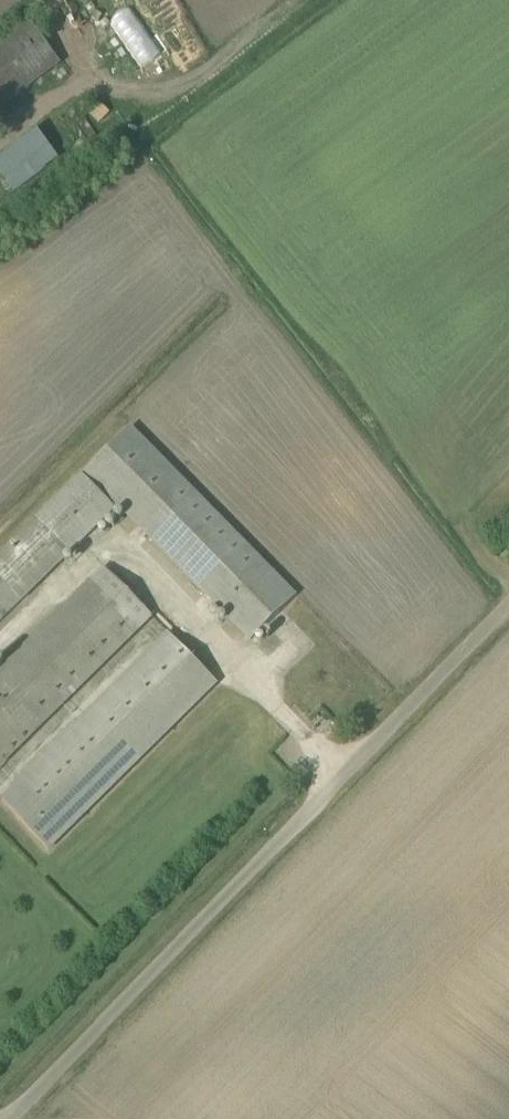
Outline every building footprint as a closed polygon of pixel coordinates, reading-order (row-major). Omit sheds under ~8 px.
[(61,65),(27,20),(0,41),(0,111),(61,65)] [(36,133),(0,158),(0,185),(8,196),(57,163),(36,133)] [(0,563),(0,630),(126,506),(254,637),(297,595),(135,430),(0,563)] [(0,674),(0,765),(153,615),(108,568),(0,674)] [(173,633),(6,797),(52,844),(219,679),(173,633)] [(82,718),(71,707),(49,728),(60,739),(82,718)]
